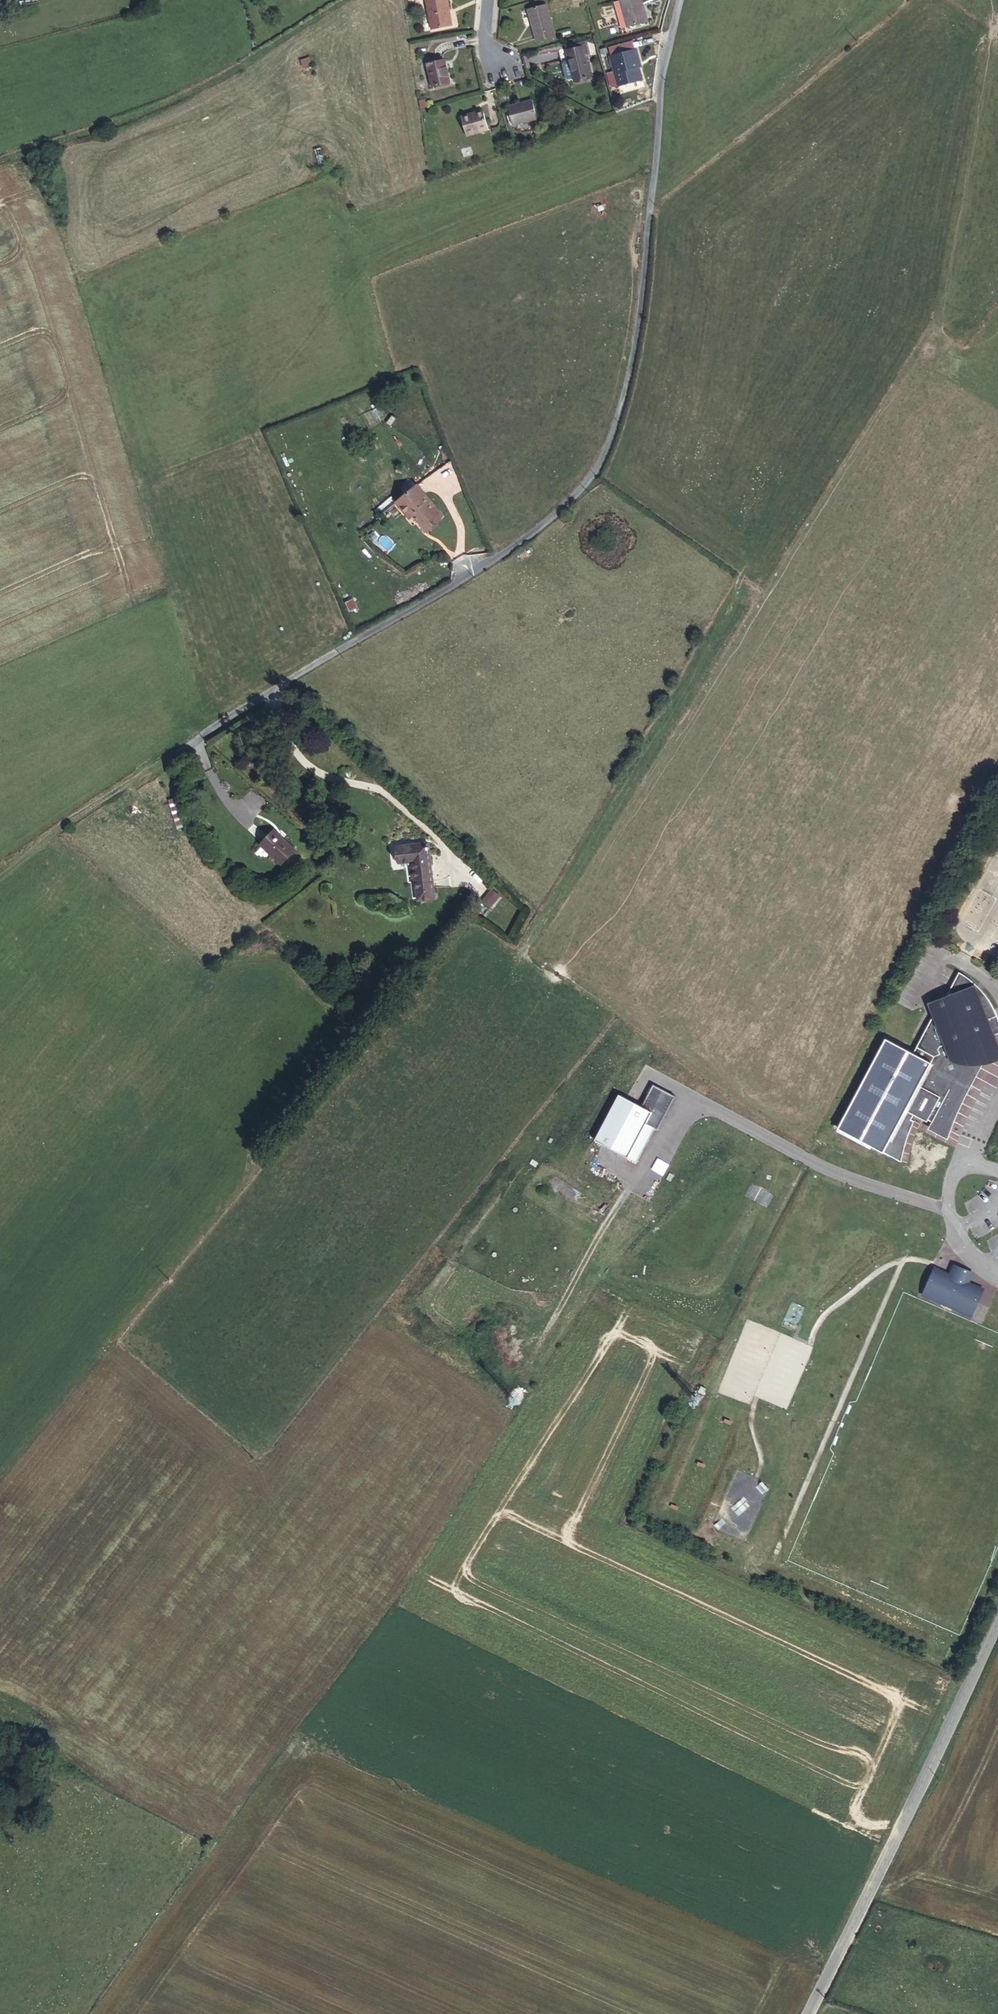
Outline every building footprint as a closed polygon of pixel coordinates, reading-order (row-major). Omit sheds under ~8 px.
[(435,33),(453,29),(448,0),(429,0),(435,33)] [(648,27),(641,1),(622,7),(629,32),(648,27)] [(557,41),(549,12),(530,17),(538,47),(557,41)] [(594,88),(585,57),(570,62),(578,93),(594,88)] [(640,57),(614,63),(622,93),(644,86),(640,71),(643,69),(640,57)] [(445,61),(429,66),(436,92),(451,88),(445,61)] [(534,108),(511,114),(516,130),(539,124),(534,108)] [(484,117),(462,122),(468,142),(489,137),(484,117)] [(423,486),(402,503),(416,521),(420,517),(433,532),(449,518),(423,486)] [(177,798),(168,801),(177,830),(186,827),(177,798)] [(294,852),(273,833),(259,849),(280,867),(294,852)] [(420,850),(392,855),(395,872),(407,870),(415,910),(431,907),(420,850)] [(484,904),(491,909),(501,897),(494,891),(484,904)] [(985,1035),(996,1029),(995,1025),(993,1019),(991,1013),(988,1008),(985,1002),(983,997),(980,993),(977,990),(970,982),(963,977),(957,973),(953,971),(940,995),(925,1001),(929,1010),(907,1052),(879,1037),(819,1152),(882,1185),(915,1122),(913,1120),(915,1116),(928,1123),(930,1121),(933,1123),(931,1128),(950,1138),(973,1091),(972,1091),(977,1063),(971,1050),(989,1041),(985,1035)] [(989,1041),(971,1050),(977,1063),(990,1076),(989,1041)] [(642,1108),(618,1096),(595,1144),(640,1165),(673,1096),(652,1086),(642,1108)] [(934,1268),(923,1294),(945,1304),(946,1301),(951,1303),(950,1306),(972,1315),(983,1289),(968,1283),(967,1285),(964,1283),(965,1281),(969,1271),(958,1266),(953,1276),(952,1278),(949,1277),(950,1275),(934,1268)] [(703,1393),(696,1390),(693,1395),(700,1399),(703,1393)]
